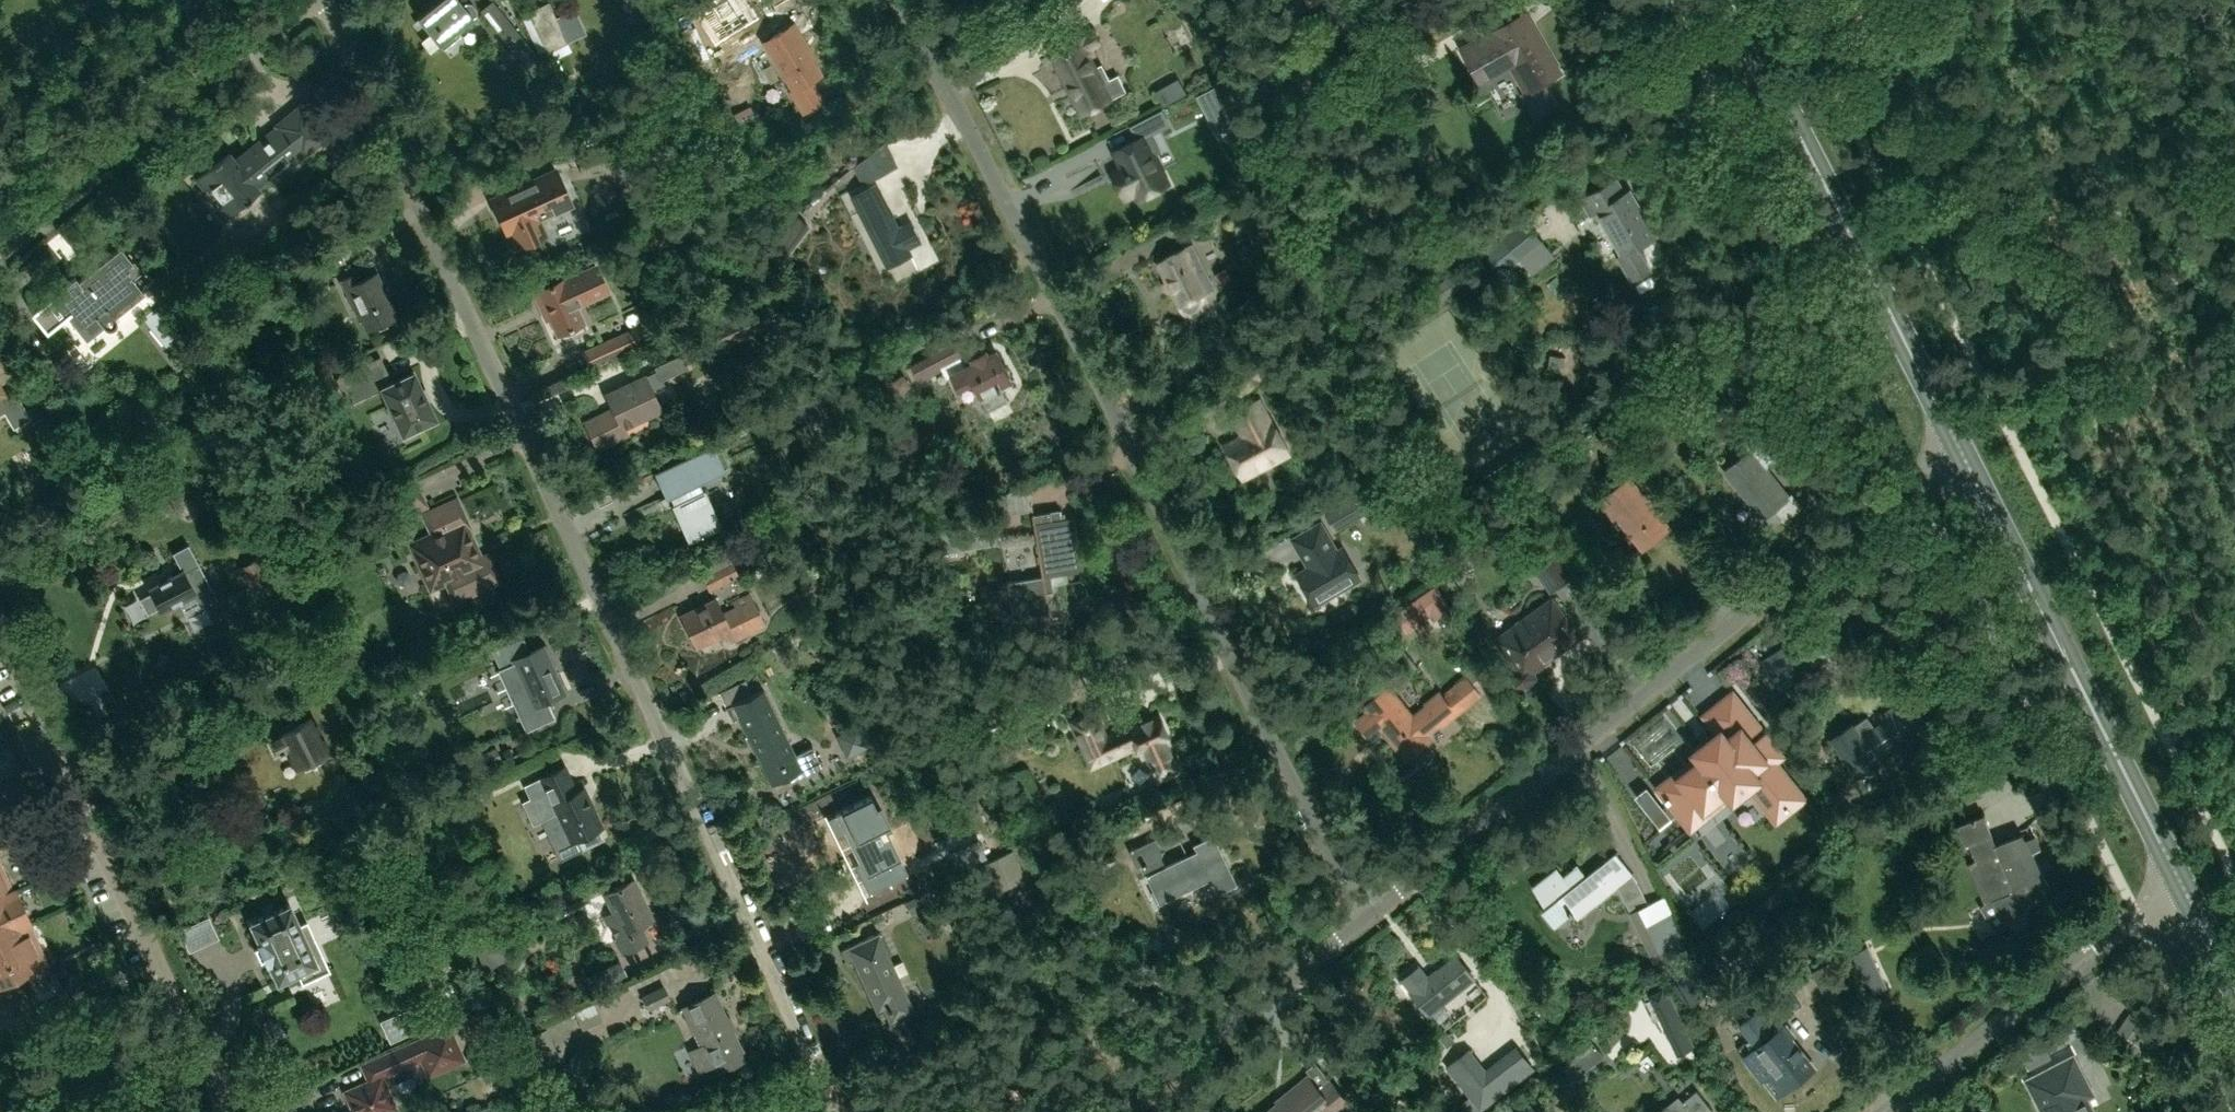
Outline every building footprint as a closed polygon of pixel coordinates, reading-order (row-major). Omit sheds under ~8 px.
[(415,22),(428,39),(422,43),(430,54),(441,45),(443,49),(460,35),(457,32),(474,19),(477,17),(477,11),(472,4),(465,3),(463,5),(459,0),(443,0),(419,18),(415,22)] [(481,11),(533,77),(541,70),(534,61),(538,58),(493,2),(481,11)] [(527,12),(546,53),(568,43),(548,2),(527,12)] [(718,27),(736,56),(752,45),(766,36),(757,23),(749,28),(739,13),(718,27)] [(793,24),(764,42),(793,90),(791,91),(804,112),(823,101),(810,80),(821,74),(806,49),(808,48),(793,24)] [(1543,83),(1560,73),(1535,29),(1514,41),(1505,25),(1492,32),(1462,49),(1480,80),(1509,64),(1525,92),(1523,94),(1536,117),(1556,106),(1543,83)] [(1102,64),(1097,67),(1096,67),(1095,67),(1090,56),(1096,53),(1092,47),(1102,42),(1096,30),(1053,52),(1084,113),(1111,99),(1126,92),(1118,75),(1109,79),(1102,64)] [(1218,87),(1199,96),(1209,116),(1228,106),(1218,87)] [(323,134),(301,108),(302,107),(301,107),(277,126),(277,127),(278,127),(279,129),(266,139),(267,141),(259,147),(257,144),(235,161),(229,153),(195,180),(196,180),(204,191),(216,206),(225,217),(225,218),(259,191),(256,187),(323,134)] [(1153,115),(1161,131),(1171,126),(1162,110),(1153,115)] [(1144,138),(1115,152),(1127,175),(1117,179),(1127,199),(1149,188),(1152,193),(1170,184),(1170,182),(1162,168),(1155,153),(1152,154),(1144,138)] [(914,169),(927,162),(918,147),(896,160),(914,190),(923,185),(914,169)] [(872,150),(838,167),(850,190),(884,173),(872,150)] [(511,186),(489,197),(498,216),(505,232),(508,230),(511,229),(515,238),(519,246),(532,241),(545,235),(542,227),(538,220),(555,212),(572,205),(561,181),(555,167),(538,174),(525,180),(511,186)] [(565,184),(570,197),(587,191),(582,178),(565,184)] [(913,255),(909,248),(921,241),(911,222),(898,229),(876,185),(853,196),(890,267),(913,255)] [(1637,245),(1655,235),(1629,190),(1611,200),(1603,186),(1581,198),(1590,213),(1597,209),(1623,254),(1618,257),(1631,279),(1650,268),(1637,245)] [(686,205),(651,221),(662,243),(696,226),(686,205)] [(809,224),(795,213),(775,238),(790,250),(809,224)] [(1504,236),(1483,253),(1501,275),(1519,260),(1543,241),(1524,219),(1504,236)] [(1215,287),(1193,244),(1158,261),(1181,305),(1215,287)] [(73,277),(30,311),(45,331),(67,313),(70,318),(68,320),(74,327),(76,325),(80,330),(95,318),(101,326),(102,327),(103,328),(104,329),(105,329),(107,329),(108,329),(109,329),(110,329),(111,328),(112,328),(113,327),(113,326),(114,325),(114,324),(114,323),(114,322),(114,321),(114,319),(113,319),(113,318),(113,317),(110,314),(138,291),(141,294),(142,294),(126,274),(122,269),(130,263),(119,249),(118,248),(76,281),(73,277)] [(595,264),(565,280),(535,293),(547,319),(550,318),(557,334),(583,322),(577,309),(609,294),(595,264)] [(1470,277),(1462,266),(1427,292),(1435,303),(1470,277)] [(1232,279),(1227,268),(1215,273),(1221,285),(1232,279)] [(368,330),(397,316),(377,273),(356,283),(352,276),(342,281),(356,312),(359,310),(368,330)] [(614,337),(583,352),(591,368),(622,354),(614,337)] [(928,358),(915,364),(922,377),(934,371),(966,355),(960,342),(928,358)] [(1007,401),(1000,387),(1012,380),(997,352),(988,357),(986,352),(973,359),(975,364),(952,377),(959,389),(973,382),(981,397),(988,411),(1007,401)] [(656,372),(646,376),(645,375),(607,393),(614,410),(605,414),(605,413),(586,422),(598,448),(623,437),(620,429),(661,410),(652,389),(664,384),(662,379),(688,368),(682,354),(654,367),(656,372)] [(381,356),(336,377),(349,404),(383,388),(391,404),(387,406),(393,419),(397,417),(404,433),(436,418),(414,373),(394,383),(381,356)] [(1252,365),(1226,379),(1236,397),(1262,382),(1252,365)] [(907,374),(896,381),(903,391),(909,387),(911,380),(907,374)] [(1269,417),(1290,401),(1274,380),(1253,396),(1269,417)] [(0,397),(0,413),(1,413),(11,428),(27,419),(11,391),(0,397)] [(1257,402),(1233,415),(1245,437),(1227,446),(1243,476),(1253,470),(1257,471),(1268,465),(1270,461),(1286,453),(1271,423),(1268,424),(1257,402)] [(32,423),(44,445),(67,431),(55,409),(32,423)] [(1618,425),(1598,441),(1613,459),(1632,443),(1618,425)] [(1744,442),(1749,449),(1723,471),(1762,517),(1774,508),(1784,520),(1801,506),(1791,493),(1788,496),(1765,468),(1783,455),(1762,428),(1744,442)] [(714,445),(654,472),(666,497),(671,494),(675,503),(673,504),(689,541),(720,527),(704,491),(702,492),(698,483),(726,470),(714,445)] [(414,474),(381,490),(391,512),(424,497),(414,474)] [(1641,549),(1670,527),(1629,476),(1598,500),(1613,519),(1616,518),(1641,549)] [(994,499),(996,511),(1033,504),(1029,483),(1028,483),(995,499),(994,499)] [(1368,488),(1325,513),(1335,530),(1378,505),(1368,488)] [(430,592),(449,583),(457,599),(500,579),(488,555),(479,560),(461,523),(467,520),(458,501),(426,516),(432,531),(407,543),(430,592)] [(1061,510),(1033,515),(1043,576),(1008,582),(1009,587),(988,590),(990,600),(1011,597),(1014,620),(1051,614),(1048,592),(1054,591),(1051,574),(1083,569),(1075,518),(1063,520),(1061,510)] [(967,526),(937,531),(941,557),(942,557),(942,554),(1001,543),(1001,546),(1003,546),(998,516),(997,516),(997,518),(966,523),(967,526)] [(1297,571),(1315,602),(1360,576),(1342,545),(1337,548),(1320,520),(1292,536),(1303,555),(1306,553),(1312,562),(1297,571)] [(731,544),(737,557),(761,545),(755,532),(731,544)] [(1577,573),(1552,538),(1526,557),(1550,591),(1577,573)] [(150,593),(139,598),(147,614),(158,608),(159,610),(178,600),(186,614),(216,598),(187,544),(170,553),(180,572),(148,589),(150,593)] [(708,591),(739,576),(731,559),(700,574),(708,591)] [(252,592),(269,583),(257,560),(240,569),(252,592)] [(1419,597),(1431,614),(1446,602),(1434,586),(1419,597)] [(733,602),(735,607),(722,613),(714,599),(682,615),(697,646),(726,631),(731,641),(765,624),(750,594),(733,602)] [(1548,658),(1543,652),(1574,630),(1552,598),(1495,638),(1516,667),(1512,673),(1516,684),(1527,685),(1534,677),(1532,670),(1548,658)] [(544,645),(512,660),(497,667),(515,705),(528,732),(555,719),(546,700),(565,692),(544,645)] [(248,681),(237,658),(213,669),(224,693),(248,681)] [(1797,678),(1788,665),(1772,675),(1781,689),(1797,678)] [(1428,744),(1426,741),(1429,739),(1424,733),(1441,720),(1443,721),(1478,694),(1464,677),(1441,695),(1438,692),(1427,701),(1428,703),(1411,716),(1388,687),(1366,705),(1370,710),(1358,719),(1371,736),(1383,727),(1406,756),(1407,755),(1410,759),(1414,761),(1418,762),(1422,762),(1426,759),(1429,756),(1430,752),(1430,748),(1428,744)] [(1014,695),(1026,724),(1064,707),(1052,678),(1014,695)] [(819,761),(813,747),(812,746),(796,754),(765,689),(727,708),(733,720),(739,718),(772,784),(788,776),(790,781),(822,766),(819,761)] [(1876,759),(1914,732),(1933,718),(1918,697),(1899,710),(1875,727),(1867,716),(1853,725),(1852,724),(1831,739),(1858,776),(1878,762),(1876,759)] [(1168,744),(1172,742),(1160,715),(1147,720),(1147,719),(1109,735),(1097,707),(1068,719),(1091,770),(1119,758),(1118,754),(1138,745),(1143,755),(1146,754),(1158,782),(1180,772),(1168,744)] [(1685,765),(1657,787),(1664,797),(1663,798),(1666,801),(1667,800),(1688,827),(1728,796),(1731,800),(1755,781),(1781,814),(1801,799),(1772,761),(1779,756),(1762,734),(1767,731),(1766,730),(1761,733),(1741,707),(1714,728),(1717,732),(1712,736),(1716,741),(1703,751),(1699,747),(1693,752),(1700,760),(1688,769),(1685,765)] [(874,709),(853,718),(862,739),(883,730),(874,709)] [(303,769),(328,757),(309,718),(301,722),(300,720),(277,731),(277,732),(268,737),(276,753),(285,748),(294,767),(300,764),(303,769)] [(501,760),(495,748),(476,757),(482,769),(501,760)] [(530,798),(522,801),(532,824),(541,820),(560,860),(582,850),(596,843),(591,832),(599,828),(591,812),(594,811),(587,797),(573,803),(557,770),(524,785),(530,798)] [(4,776),(8,786),(9,785),(20,781),(15,771),(4,776)] [(8,786),(0,790),(4,799),(13,795),(9,785),(8,786)] [(890,830),(883,816),(878,818),(868,797),(834,814),(864,876),(899,859),(886,833),(890,830)] [(1969,843),(1976,860),(1968,863),(1985,904),(1981,906),(1997,932),(2008,926),(2006,922),(2025,911),(2022,903),(2050,889),(2031,851),(2041,847),(2036,833),(2025,837),(2022,828),(1993,839),(1991,834),(1984,815),(1957,825),(1965,845),(1969,843)] [(1219,890),(1237,881),(1218,841),(1213,843),(1210,836),(1197,842),(1199,848),(1167,864),(1162,854),(1165,853),(1157,837),(1131,849),(1138,865),(1144,862),(1163,900),(1212,876),(1219,890)] [(951,852),(958,869),(986,857),(979,839),(951,852)] [(1013,850),(980,866),(992,890),(1025,874),(1013,850)] [(1630,912),(1646,905),(1631,875),(1613,853),(1584,876),(1575,864),(1561,876),(1553,866),(1530,885),(1536,895),(1545,909),(1559,899),(1561,897),(1577,918),(1618,887),(1630,912)] [(44,962),(26,925),(31,922),(16,890),(12,892),(0,868),(0,983),(44,962)] [(1085,890),(1080,878),(1072,881),(1077,893),(1085,890)] [(649,942),(641,924),(652,919),(632,879),(605,892),(613,910),(602,916),(622,956),(649,942)] [(558,915),(590,900),(583,886),(551,901),(558,915)] [(1691,912),(1690,913),(1696,921),(1702,929),(1722,913),(1730,907),(1723,898),(1718,891),(1709,899),(1699,906),(1695,909),(1691,912)] [(906,904),(910,911),(919,907),(916,899),(906,904)] [(258,943),(257,943),(266,963),(267,962),(277,982),(317,964),(289,904),(249,923),(258,943)] [(1677,927),(1674,918),(1661,924),(1649,929),(1654,939),(1658,949),(1650,953),(1654,962),(1658,972),(1675,964),(1691,956),(1677,927)] [(1170,958),(1181,932),(1170,927),(1164,941),(1152,936),(1147,949),(1170,958)] [(497,930),(470,942),(483,970),(510,957),(497,930)] [(878,1014),(886,1010),(892,1022),(914,1012),(909,999),(910,999),(879,932),(841,949),(847,962),(853,959),(878,1014)] [(1845,956),(1864,998),(1887,987),(1868,946),(1845,956)] [(1428,1014),(1473,977),(1456,955),(1428,979),(1418,966),(1403,978),(1412,990),(1410,992),(1428,1014)] [(1824,994),(1852,980),(1841,960),(1813,974),(1824,994)] [(1707,993),(1685,968),(1668,983),(1690,1008),(1707,993)] [(670,998),(664,985),(642,996),(649,1009),(670,998)] [(1652,996),(1678,1052),(1694,1045),(1667,988),(1652,996)] [(745,1060),(740,1050),(742,1049),(715,992),(683,1007),(700,1044),(688,1050),(699,1072),(718,1062),(722,1071),(745,1060)] [(1778,993),(1766,1003),(1781,1022),(1794,1012),(1778,993)] [(1517,1000),(1512,1002),(1522,1023),(1527,1020),(1517,1000)] [(574,1012),(582,1029),(603,1020),(595,1003),(574,1012)] [(2153,1020),(2143,1013),(2134,1007),(2119,1029),(2138,1042),(2153,1020)] [(488,1008),(465,1019),(475,1040),(498,1029),(488,1008)] [(1761,1082),(1763,1081),(1775,1096),(1787,1087),(1788,1088),(1814,1069),(1791,1039),(1795,1036),(1787,1026),(1775,1034),(1757,1011),(1738,1025),(1755,1046),(1741,1057),(1761,1082)] [(367,1082),(345,1092),(353,1111),(386,1111),(393,1109),(379,1079),(421,1061),(428,1078),(466,1061),(449,1023),(359,1063),(367,1082)] [(1477,1061),(1469,1051),(1458,1059),(1447,1067),(1455,1078),(1463,1088),(1474,1080),(1485,1071),(1477,1061)] [(1584,1071),(1573,1057),(1562,1066),(1572,1080),(1584,1071)] [(2084,1102),(2074,1084),(2081,1080),(2071,1061),(2026,1084),(2040,1111),(2089,1111),(2084,1102)] [(1312,1078),(1307,1073),(1277,1099),(1278,1101),(1265,1111),(1320,1111),(1330,1103),(1337,1111),(1342,1111),(1352,1104),(1332,1078),(1329,1079),(1316,1062),(1306,1070),(1312,1078)] [(1713,1110),(1696,1090),(1683,1101),(1678,1096),(1667,1105),(1658,1111),(1711,1111),(1713,1110)]
